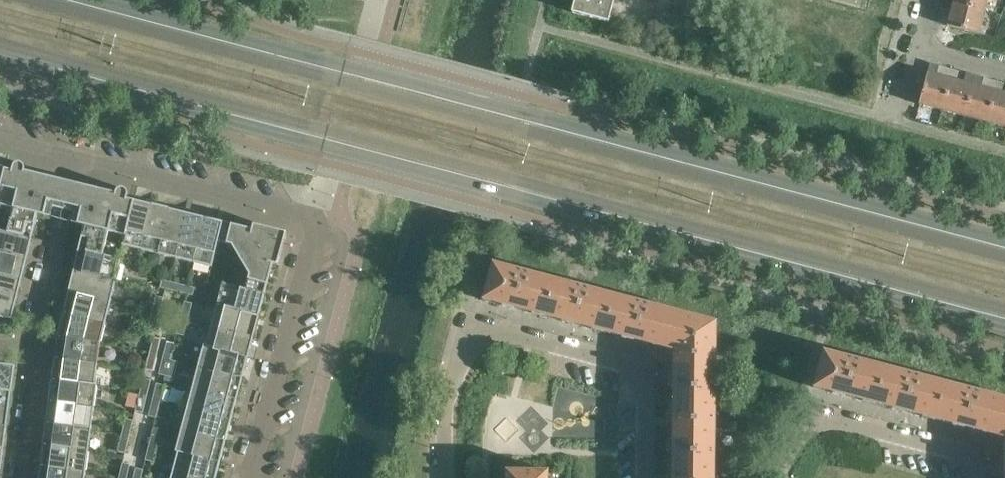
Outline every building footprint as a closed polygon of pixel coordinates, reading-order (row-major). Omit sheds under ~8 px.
[(614,0),(575,0),(572,12),(609,22),(614,0)] [(987,0),(953,0),(953,2),(984,10),(987,0)] [(978,33),(984,10),(953,2),(952,6),(943,4),(938,22),(947,24),(947,25),(978,33)] [(942,110),(953,69),(935,64),(932,74),(927,72),(919,104),(942,110)] [(965,116),(973,85),(969,84),(971,74),(953,69),(942,110),(965,116)] [(987,122),(998,81),(979,76),(977,86),(973,85),(965,116),(987,122)] [(998,81),(987,122),(1004,127),(1004,83),(998,81)] [(133,204),(126,202),(128,195),(128,194),(128,193),(128,191),(127,190),(126,189),(125,188),(124,188),(123,188),(121,188),(120,188),(119,189),(118,189),(117,190),(116,191),(116,193),(25,171),(26,169),(25,168),(25,167),(24,165),(23,164),(22,163),(21,163),(19,163),(17,163),(16,164),(15,164),(14,166),(14,167),(13,168),(12,174),(5,172),(6,169),(5,169),(0,191),(0,205),(13,208),(8,231),(8,232),(32,238),(38,214),(78,224),(85,226),(79,249),(103,255),(109,232),(125,236),(126,236),(133,204)] [(141,250),(152,205),(134,201),(133,204),(126,236),(125,236),(122,245),(141,250)] [(158,254),(169,209),(152,205),(141,250),(158,254)] [(176,258),(187,214),(169,209),(158,254),(176,258)] [(193,263),(204,218),(187,214),(176,258),(193,263)] [(212,267),(218,242),(222,222),(204,218),(193,263),(212,267)] [(241,260),(287,233),(284,232),(284,233),(280,233),(281,232),(278,231),(276,230),(276,231),(270,229),(269,228),(269,229),(263,227),(261,226),(261,228),(260,232),(222,222),(218,242),(232,245),(241,260)] [(32,239),(32,238),(8,232),(8,231),(0,229),(0,252),(27,259),(32,239)] [(265,295),(275,256),(278,257),(278,258),(280,258),(280,256),(282,250),(282,249),(284,243),(284,241),(285,239),(284,238),(285,235),(286,235),(287,233),(241,260),(249,275),(246,289),(245,290),(265,295)] [(116,281),(121,260),(121,259),(103,255),(79,249),(73,270),(116,281)] [(27,259),(0,252),(0,275),(22,280),(27,259)] [(545,316),(554,280),(493,264),(483,300),(545,316)] [(111,302),(116,281),(73,270),(68,291),(111,302)] [(22,280),(0,275),(0,317),(12,319),(22,280)] [(176,291),(178,283),(162,279),(160,287),(176,291)] [(604,331),(614,295),(554,280),(545,316),(604,331)] [(193,295),(195,288),(195,287),(178,283),(176,291),(193,295)] [(259,316),(265,295),(245,290),(246,289),(223,283),(217,305),(259,316)] [(106,323),(111,302),(68,291),(63,312),(106,323)] [(160,314),(164,297),(156,295),(152,312),(160,314)] [(679,334),(684,314),(614,295),(604,331),(664,347),(668,332),(679,334)] [(188,319),(192,303),(185,301),(181,317),(188,319)] [(254,337),(259,316),(217,305),(211,326),(253,337),(254,337)] [(101,343),(106,323),(63,312),(57,336),(58,336),(57,337),(101,343)] [(156,330),(160,314),(152,312),(148,328),(156,330)] [(715,388),(715,342),(715,322),(684,314),(679,334),(668,332),(664,347),(674,349),(673,388),(715,388)] [(184,336),(188,319),(181,317),(177,334),(184,336)] [(248,357),(254,337),(253,337),(211,326),(206,345),(204,345),(203,346),(248,358),(248,357)] [(98,364),(101,343),(57,337),(55,358),(98,364)] [(157,355),(161,339),(154,337),(150,353),(157,355)] [(171,360),(175,343),(167,341),(163,358),(171,360)] [(243,379),(248,358),(203,346),(198,367),(243,379)] [(875,403),(884,367),(823,351),(814,387),(875,403)] [(153,371),(157,355),(150,353),(146,370),(153,371)] [(95,384),(98,364),(55,358),(54,358),(52,380),(97,386),(97,384),(95,384)] [(167,376),(171,360),(163,358),(159,374),(167,376)] [(15,366),(0,364),(0,377),(15,366)] [(12,392),(15,366),(0,377),(0,425),(7,426),(12,392)] [(237,399),(243,379),(198,367),(192,388),(237,399)] [(935,419),(944,383),(884,367),(875,403),(935,419)] [(147,396),(151,380),(143,378),(139,394),(147,396)] [(94,407),(97,386),(52,380),(49,401),(94,407)] [(160,401),(164,385),(157,383),(153,399),(160,401)] [(944,383),(935,419),(995,435),(999,419),(1004,421),(1004,399),(944,383)] [(231,420),(237,399),(192,388),(187,408),(231,420)] [(711,428),(711,412),(714,412),(715,388),(673,388),(673,393),(670,404),(676,406),(676,415),(673,415),(673,429),(670,440),(675,442),(675,451),(675,452),(714,452),(714,428),(711,428)] [(143,413),(147,396),(139,394),(135,411),(143,413)] [(156,418),(160,401),(153,399),(149,416),(156,418)] [(92,429),(94,407),(49,401),(46,423),(92,429)] [(226,441),(231,420),(187,408),(181,429),(226,441)] [(129,437),(133,420),(126,418),(122,435),(129,437)] [(999,419),(995,435),(1004,437),(1003,475),(1004,475),(1004,421),(999,419)] [(89,450),(92,429),(46,423),(43,444),(89,450)] [(157,445),(161,429),(153,427),(149,443),(157,445)] [(220,462),(226,441),(181,429),(176,451),(220,462)] [(125,453),(129,437),(122,435),(118,451),(125,453)] [(153,462),(157,445),(149,443),(145,460),(153,462)] [(86,472),(89,450),(43,444),(43,445),(40,466),(86,472)] [(220,462),(176,451),(175,451),(178,452),(172,472),(193,477),(216,477),(220,462)] [(711,476),(714,476),(714,452),(675,452),(675,451),(672,451),(672,456),(669,467),(675,469),(675,477),(672,477),(711,477),(711,476)] [(130,464),(123,462),(119,477),(127,477),(130,464)] [(86,472),(40,466),(39,477),(85,477),(86,472)] [(143,470),(136,468),(133,477),(141,477),(143,470)]
